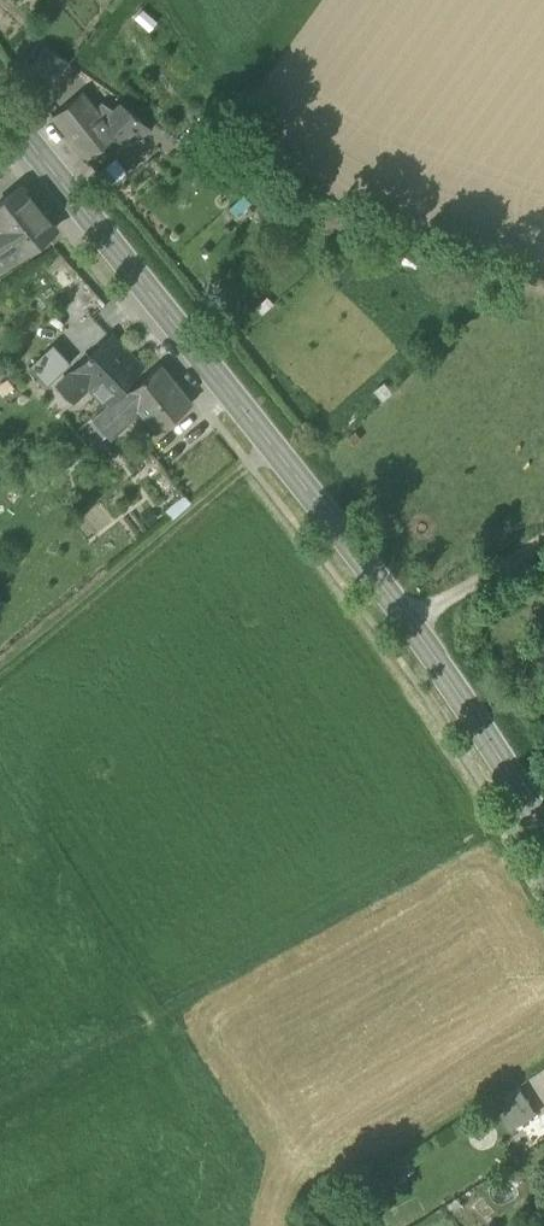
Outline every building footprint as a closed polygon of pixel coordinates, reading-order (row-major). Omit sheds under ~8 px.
[(32,65),(53,79),(66,60),(45,46),(32,65)] [(99,145),(113,133),(103,118),(82,92),(53,116),(85,156),(85,155),(93,165),(106,154),(99,145)] [(121,104),(103,118),(113,133),(119,140),(141,121),(121,104)] [(0,202),(0,225),(20,249),(22,251),(44,233),(51,227),(19,187),(0,202)] [(20,249),(0,225),(0,262),(20,249)] [(89,382),(106,402),(122,387),(120,384),(140,365),(110,335),(59,383),(74,397),(89,382)] [(52,343),(29,366),(45,384),(70,361),(52,343)] [(136,406),(156,430),(191,401),(160,362),(125,390),(124,392),(136,406)] [(91,416),(107,434),(136,406),(124,392),(125,390),(122,387),(106,402),(91,416)] [(164,508),(173,518),(192,502),(183,492),(164,508)] [(493,1104),(510,1130),(539,1112),(522,1086),(493,1104)] [(533,1120),(543,1138),(543,1113),(533,1120)]
